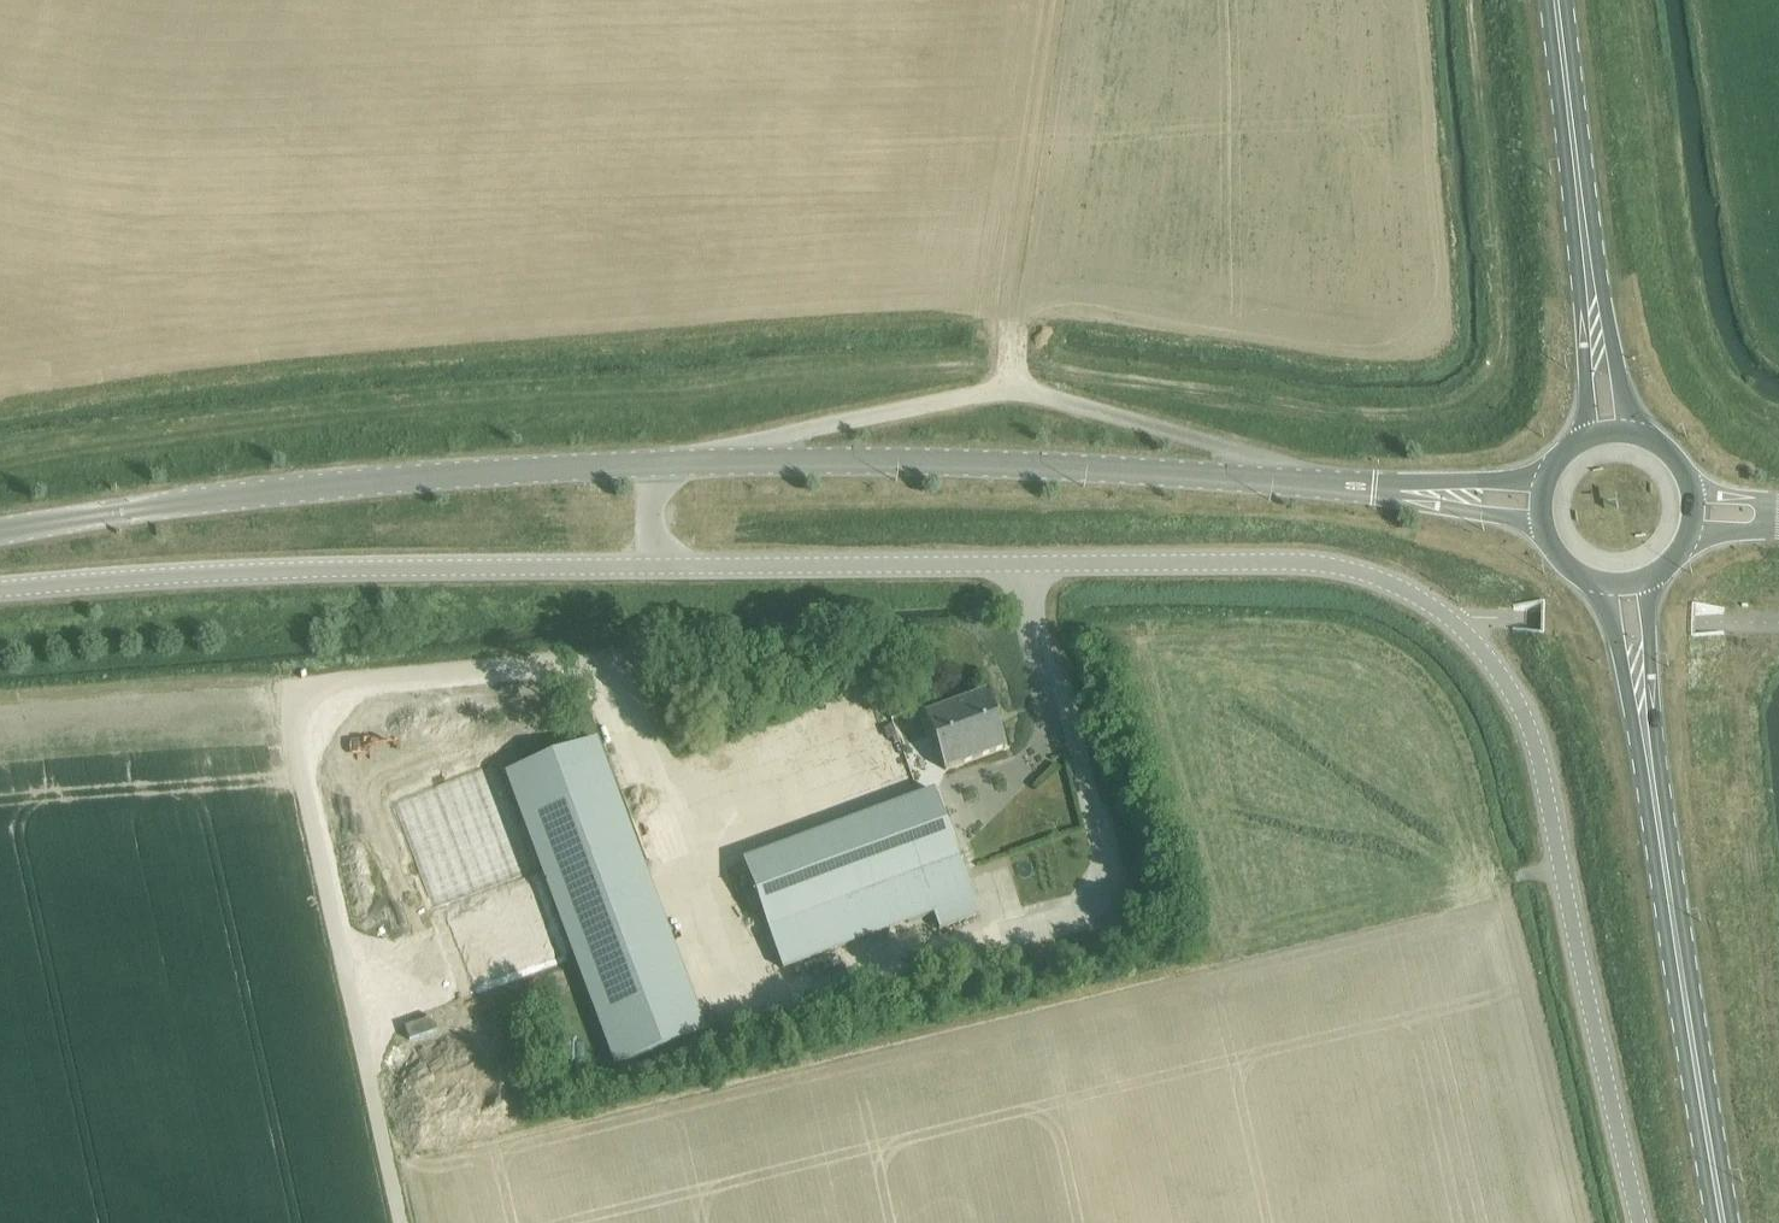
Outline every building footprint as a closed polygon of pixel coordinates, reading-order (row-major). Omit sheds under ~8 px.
[(924,716),(945,770),(1005,748),(984,694),(924,716)] [(504,775),(578,971),(669,936),(596,741),(504,775)] [(742,863),(764,922),(955,853),(933,793),(742,863)] [(955,853),(764,922),(781,969),(932,913),(938,930),(978,916),(955,853)] [(669,936),(578,971),(615,1068),(705,1035),(672,943),(669,936)]
